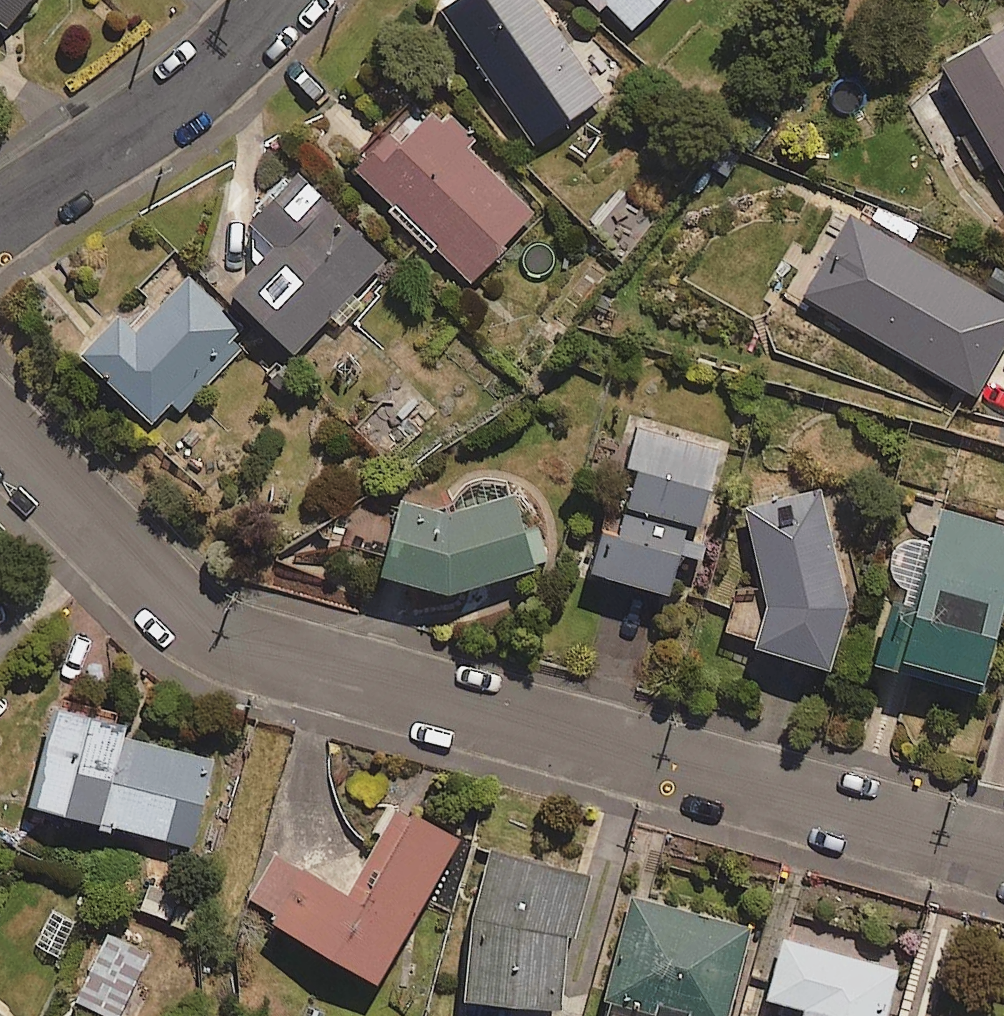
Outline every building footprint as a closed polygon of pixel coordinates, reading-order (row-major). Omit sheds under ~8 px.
[(8,33),(33,0),(0,0),(0,27),(8,33)] [(534,0),(448,0),(437,7),(530,139),(598,92),(534,0)] [(628,40),(667,0),(588,0),(628,40)] [(944,59),(1003,163),(1003,24),(944,59)] [(357,176),(395,212),(384,224),(432,270),(444,258),(472,285),(536,219),(465,151),(473,143),(445,117),(435,128),(418,112),(357,176)] [(368,306),(358,297),(388,264),(299,183),(254,232),(278,253),(233,302),(299,362),(334,323),(344,332),(368,306)] [(857,222),(809,305),(977,401),(1003,354),(1003,307),(857,222)] [(252,339),(191,281),(136,338),(121,324),(83,363),(159,436),(252,339)] [(684,561),(702,565),(708,542),(701,540),(723,457),(640,436),(616,531),(600,527),(586,580),(673,602),(684,561)] [(546,573),(530,495),(449,520),(405,510),(387,587),(453,602),(546,573)] [(850,614),(821,495),(748,513),(767,593),(741,600),(732,641),(759,647),(762,659),(834,680),(850,614)] [(944,515),(920,611),(893,605),(878,668),(989,695),(1003,631),(1003,530),(944,515)] [(129,732),(63,716),(39,816),(193,854),(215,764),(127,743),(129,732)] [(462,844),(400,809),(349,900),(278,861),(254,903),(282,919),(274,933),(379,991),(462,844)] [(490,863),(468,1011),(505,1015),(563,1015),(574,941),(580,942),(589,877),(490,863)] [(201,907),(151,885),(141,910),(190,932),(201,907)] [(750,931),(635,904),(609,1015),(730,1015),(750,931)] [(107,940),(77,1006),(98,1015),(124,1015),(150,960),(107,940)] [(787,946),(771,1005),(809,1015),(889,1015),(899,975),(787,946)]
